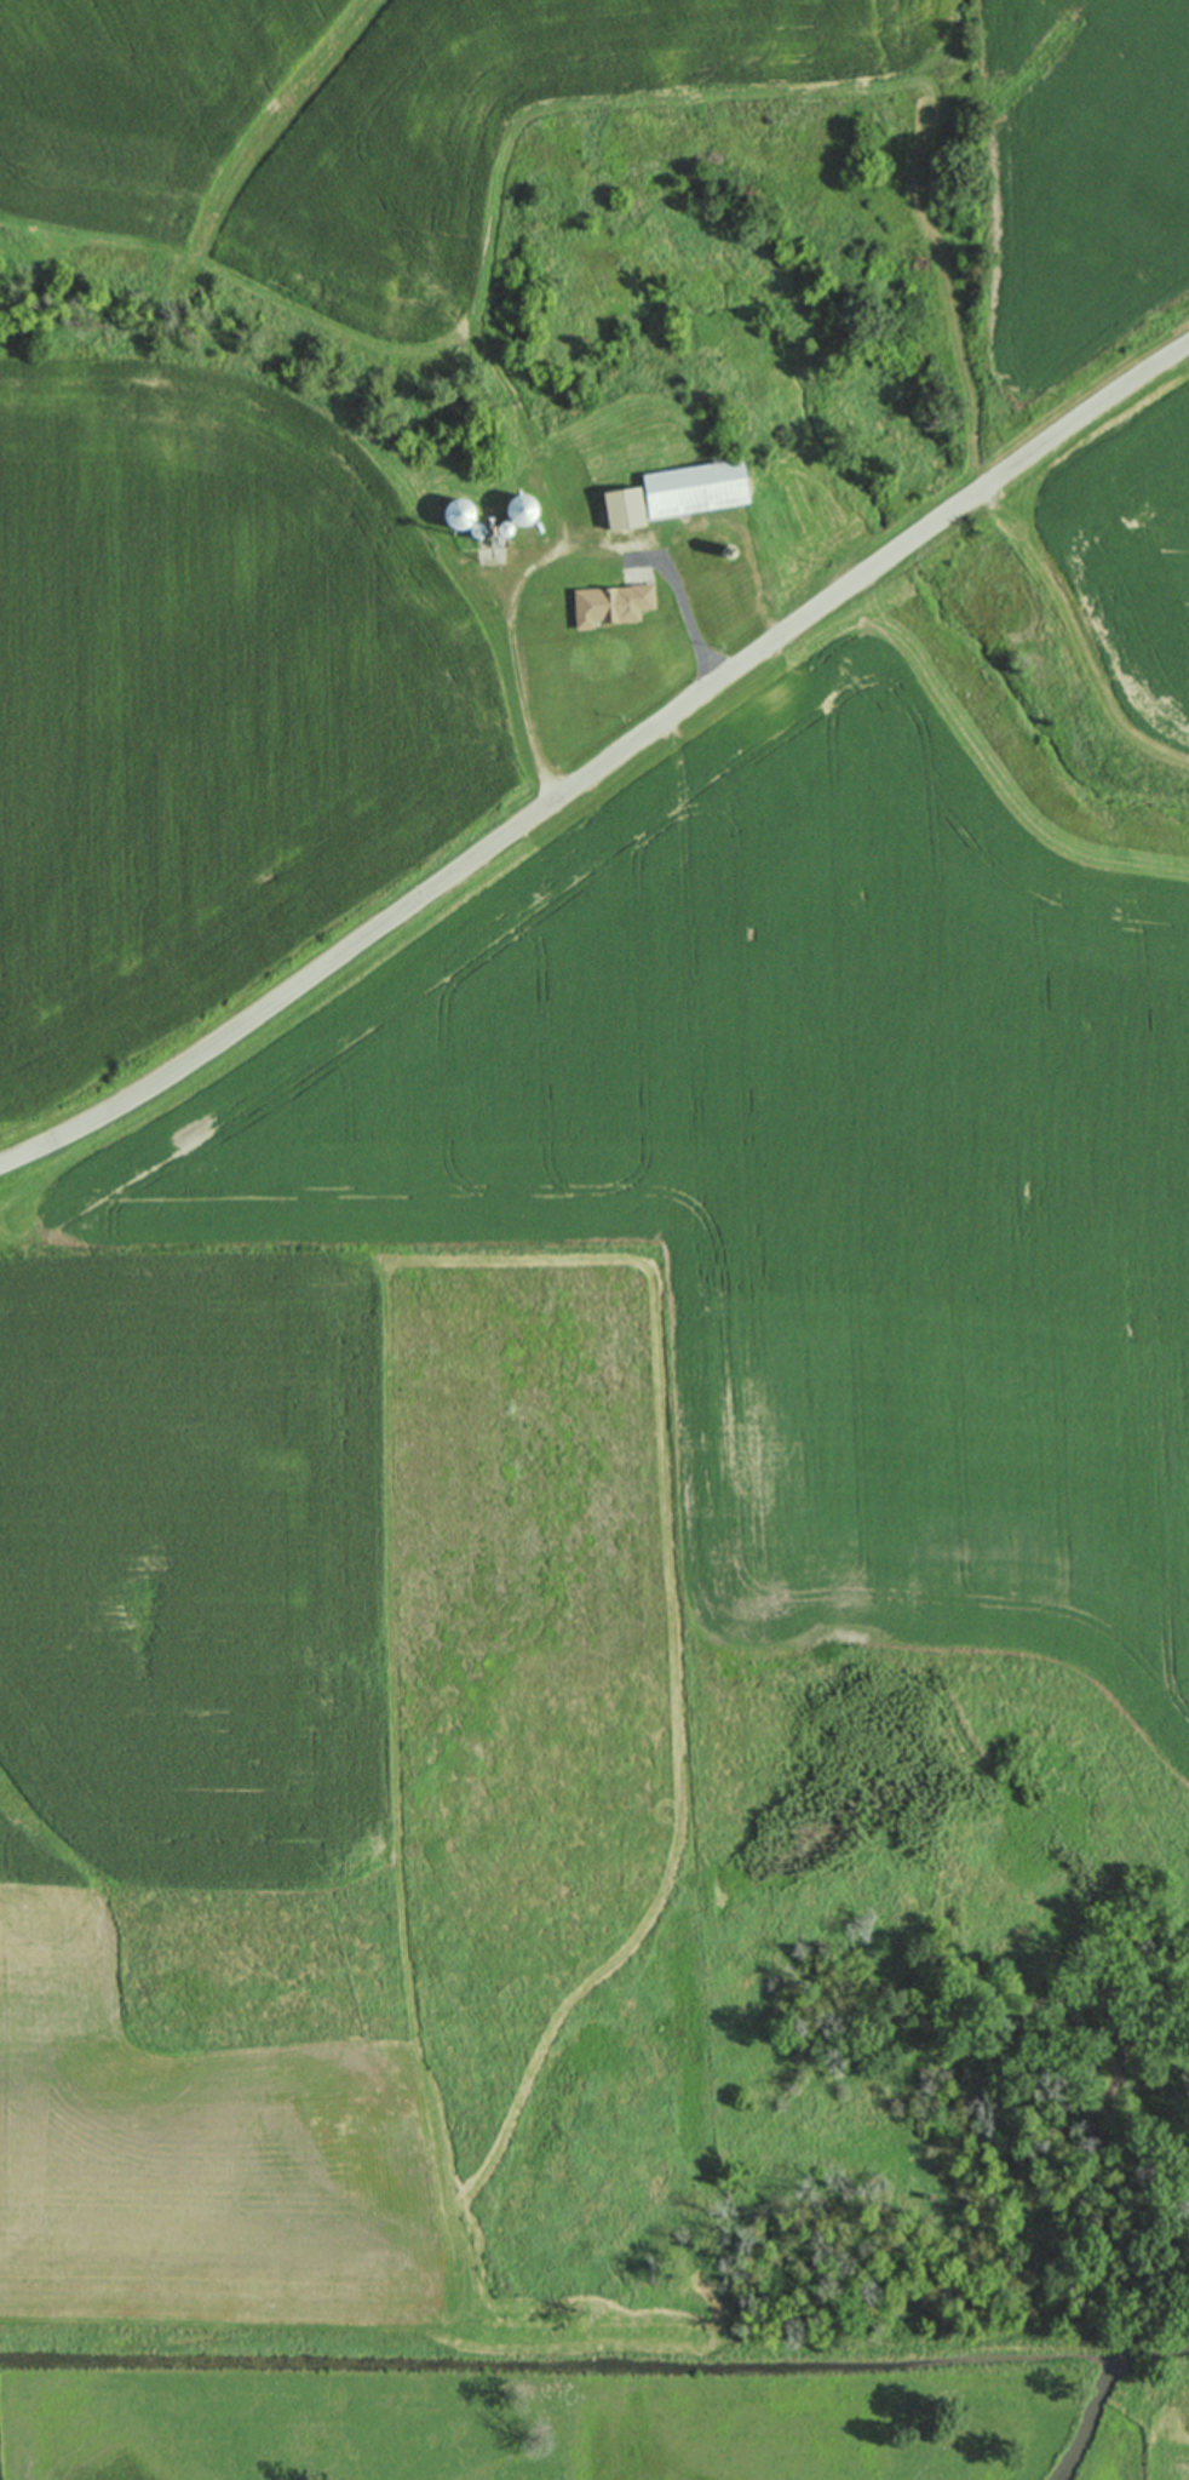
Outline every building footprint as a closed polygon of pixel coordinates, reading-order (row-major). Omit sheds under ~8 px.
[(645,475),(651,516),(751,502),(745,459),(645,475)] [(604,491),(609,526),(647,521),(642,486),(604,491)] [(506,514),(527,526),(540,503),(519,491),(506,514)] [(477,509),(457,496),(443,517),(463,530),(477,509)] [(574,588),(576,628),(642,625),(642,608),(655,607),(654,584),(574,588)]
